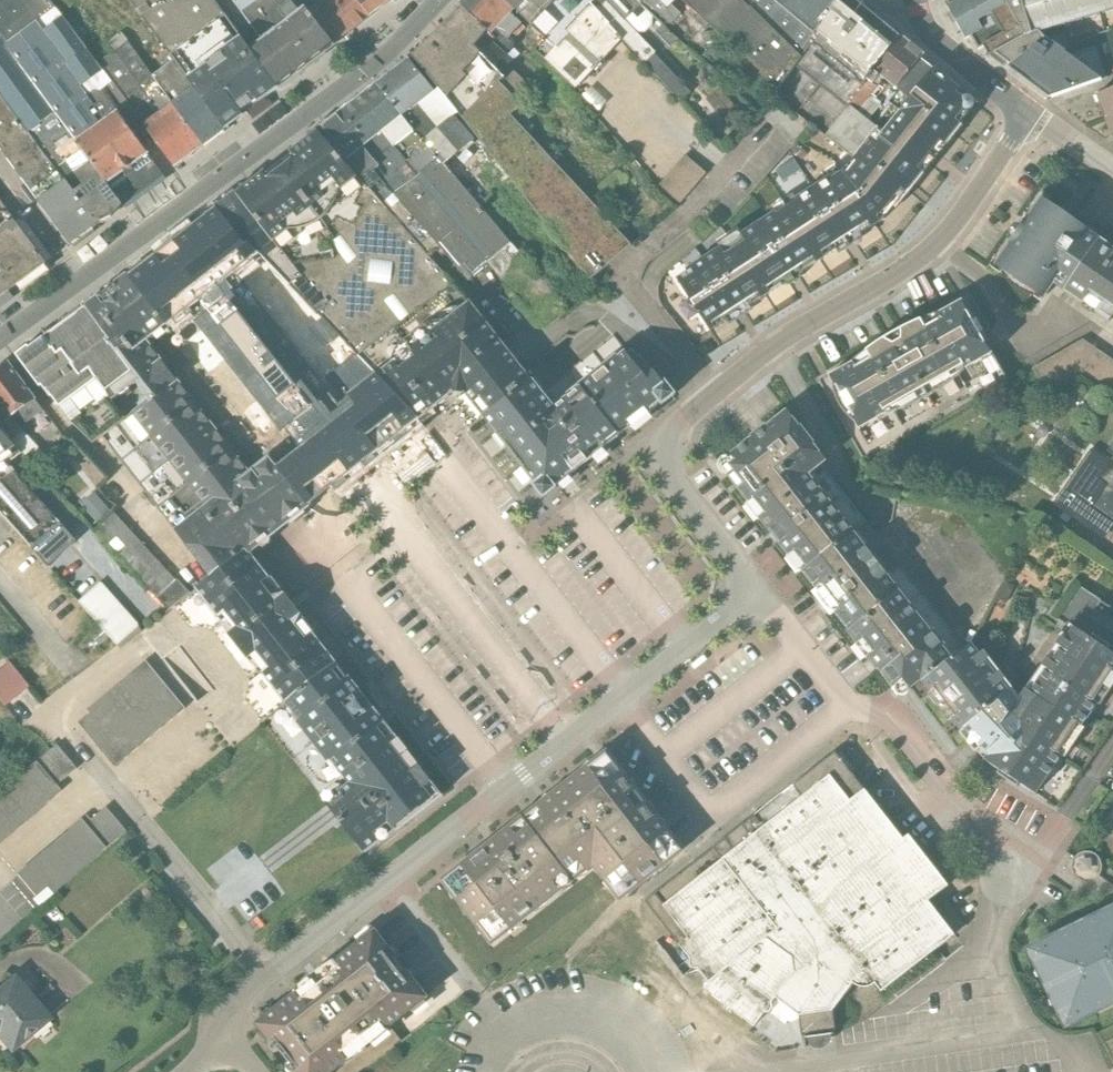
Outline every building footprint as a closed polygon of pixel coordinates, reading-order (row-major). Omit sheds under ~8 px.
[(5,44),(56,7),(51,0),(0,0),(0,38),(5,44)] [(173,59),(212,113),(225,130),(227,127),(226,126),(278,88),(251,50),(214,0),(130,0),(173,59)] [(302,0),(232,0),(242,13),(262,41),(306,7),(302,0)] [(306,7),(334,45),(369,16),(357,0),(302,0),(306,7)] [(369,16),(389,0),(357,0),(369,16)] [(502,0),(467,0),(462,6),(463,9),(484,33),(475,44),(505,79),(500,84),(514,98),(517,95),(527,84),(502,60),(502,59),(514,48),(514,45),(513,40),(524,28),(510,15),(514,11),(502,0)] [(514,11),(548,40),(538,51),(575,89),(623,40),(590,4),(591,3),(594,0),(502,0),(514,11)] [(635,0),(594,0),(591,3),(623,40),(680,102),(690,93),(655,55),(654,52),(636,33),(643,33),(652,25),(653,15),(635,0)] [(669,26),(681,15),(671,6),(677,0),(635,0),(653,15),(659,21),(662,19),(669,26)] [(801,57),(740,0),(739,0),(685,0),(778,87),(794,67),(801,57)] [(801,57),(820,27),(817,24),(837,0),(740,0),(801,57)] [(844,107),(847,104),(874,71),(900,37),(855,0),(837,0),(817,24),(820,27),(801,57),(794,67),(844,107)] [(1021,26),(1006,0),(953,0),(945,4),(965,39),(970,37),(978,50),(1021,26)] [(1021,26),(984,48),(988,55),(987,57),(988,58),(1027,37),(1038,32),(1041,33),(1112,11),(1112,0),(1007,0),(1021,26)] [(306,7),(262,41),(290,79),(334,45),(306,7)] [(413,56),(591,280),(631,245),(510,116),(521,105),(514,100),(500,84),(505,79),(500,75),(475,44),(484,33),(463,9),(459,9),(456,12),(456,16),(454,18),(452,16),(413,56)] [(103,71),(99,66),(87,50),(63,17),(43,31),(67,62),(64,65),(81,88),(103,71)] [(161,115),(191,155),(204,146),(152,76),(120,33),(108,42),(115,52),(143,90),(161,115)] [(874,71),(847,104),(850,106),(868,121),(879,109),(868,100),(885,80),(895,89),(921,59),(923,56),(900,37),(874,71)] [(11,106),(30,131),(54,112),(5,44),(0,38),(0,91),(11,106)] [(251,50),(278,88),(280,87),(290,79),(262,41),(252,49),(251,50)] [(1098,79),(1099,79),(1065,54),(1065,53),(1053,44),(1011,67),(1051,97),(1098,79)] [(99,66),(103,71),(145,128),(174,167),(191,155),(161,115),(143,90),(115,52),(99,66)] [(377,84),(444,164),(474,140),(454,116),(457,113),(413,56),(377,84)] [(212,113),(173,59),(152,76),(204,146),(225,130),(212,113)] [(921,59),(895,89),(909,99),(934,69),(921,59)] [(974,105),(974,102),(973,100),(972,99),(969,98),(967,97),(967,95),(934,69),(909,99),(882,132),(878,129),(853,159),(841,172),(876,226),(880,223),(880,222),(884,220),(929,162),(924,158),(931,150),(936,154),(973,108),(974,105)] [(561,305),(505,238),(377,84),(330,120),(439,248),(467,280),(487,263),(539,325),(561,305)] [(1105,118),(1112,115),(1112,88),(1096,95),(1105,118)] [(76,141),(122,204),(163,175),(148,155),(150,154),(102,90),(94,89),(80,99),(99,125),(76,141)] [(11,106),(0,91),(0,115),(11,106)] [(11,106),(0,115),(0,149),(25,183),(53,162),(30,131),(11,106)] [(850,106),(825,137),(853,159),(878,129),(868,121),(850,106)] [(54,112),(30,131),(53,162),(66,180),(99,223),(109,215),(123,206),(122,204),(76,141),(54,112)] [(1105,118),(1112,140),(1112,115),(1105,118)] [(430,256),(439,248),(330,120),(318,131),(429,256),(430,256)] [(318,313),(359,356),(394,329),(452,285),(429,256),(318,131),(289,153),(293,156),(291,168),(289,169),(287,167),(285,166),(279,170),(279,173),(281,176),(279,177),(268,176),(265,172),(236,192),(325,307),(318,313)] [(683,197),(709,169),(689,151),(663,180),(683,197)] [(25,183),(38,201),(66,180),(53,162),(25,183)] [(871,228),(872,228),(876,226),(841,172),(835,168),(826,173),(830,180),(796,199),(792,194),(781,201),(821,261),(826,258),(825,257),(835,250),(839,254),(861,239),(859,235),(871,228)] [(98,223),(66,180),(38,201),(70,245),(98,223)] [(318,313),(325,307),(236,192),(216,208),(256,258),(259,255),(318,313)] [(1062,291),(1099,240),(1040,199),(996,265),(1037,292),(1034,297),(1041,302),(1044,298),(1053,285),(1062,291)] [(46,264),(0,201),(0,298),(46,264)] [(728,236),(766,297),(771,294),(770,292),(780,285),(785,286),(791,284),(796,281),(802,276),(804,271),(816,263),(817,264),(821,261),(781,201),(770,209),(773,213),(743,234),(739,229),(728,236)] [(766,297),(728,236),(714,246),(716,251),(677,279),(710,331),(726,321),(729,324),(752,309),(749,305),(760,298),(762,299),(766,297)] [(1107,323),(1112,315),(1112,249),(1099,240),(1062,291),(1107,323)] [(165,324),(127,276),(105,293),(144,340),(165,324)] [(481,418),(531,380),(525,373),(470,302),(469,302),(468,303),(452,285),(395,328),(394,329),(449,397),(452,394),(461,394),(481,418)] [(105,293),(86,306),(124,356),(144,340),(105,293)] [(821,382),(861,459),(1004,379),(988,349),(980,325),(971,312),(965,307),(961,302),(937,314),(925,318),(907,326),(886,336),(867,349),(851,363),(821,382)] [(90,369),(112,399),(141,378),(86,306),(44,338),(57,354),(63,350),(80,376),(90,369)] [(613,336),(599,320),(589,329),(582,331),(573,338),(566,338),(525,373),(531,380),(533,379),(544,393),(613,336)] [(419,419),(449,397),(394,329),(359,356),(416,416),(419,419)] [(101,436),(125,419),(112,399),(90,369),(80,376),(63,350),(57,354),(44,338),(17,357),(40,387),(42,385),(50,397),(52,396),(72,425),(93,442),(101,436)] [(1112,402),(1112,361),(1082,339),(1032,367),(1050,399),(1081,380),(1112,402)] [(620,435),(672,394),(640,355),(636,357),(632,351),(627,355),(625,351),(618,356),(616,355),(580,385),(620,435)] [(50,462),(21,429),(43,411),(8,364),(0,370),(0,430),(21,453),(38,472),(50,462)] [(522,468),(570,428),(554,406),(544,393),(533,379),(531,380),(481,418),(522,468)] [(118,458),(192,400),(184,390),(174,389),(170,384),(125,419),(101,436),(118,458)] [(620,435),(580,385),(554,406),(570,428),(591,457),(620,435)] [(153,504),(229,447),(220,436),(211,436),(204,427),(206,418),(192,400),(118,458),(153,504)] [(814,471),(826,462),(801,426),(799,426),(787,410),(729,454),(732,458),(730,460),(725,460),(722,462),(722,466),(723,469),(726,470),(729,470),(730,474),(726,477),(761,520),(813,481),(816,478),(817,475),(814,471)] [(522,468),(544,495),(591,457),(570,428),(522,468)] [(31,548),(59,523),(6,465),(21,453),(0,430),(0,514),(31,548)] [(1107,451),(1112,456),(1108,463),(1090,450),(1052,504),(1103,540),(1112,525),(1112,442),(1107,451)] [(229,447),(153,504),(174,532),(249,474),(229,447)] [(271,457),(256,469),(249,474),(174,532),(211,577),(247,550),(250,553),(289,522),(309,507),(271,457)] [(803,572),(853,532),(813,481),(761,520),(803,572)] [(110,510),(92,492),(78,505),(96,524),(110,510)] [(168,609),(189,593),(177,579),(176,580),(113,513),(96,530),(158,597),(158,598),(168,609)] [(850,631),(899,591),(853,532),(803,572),(850,631)] [(262,675),(283,702),(335,664),(332,656),(313,633),(314,631),(250,553),(247,550),(211,577),(195,589),(218,618),(216,619),(261,676),(262,675)] [(142,630),(101,582),(79,602),(110,637),(120,649),(142,630)] [(1012,689),(984,652),(980,654),(972,644),(969,644),(951,658),(922,681),(960,730),(962,729),(986,756),(984,760),(1035,794),(1061,756),(1061,755),(1065,757),(1084,729),(1082,726),(1097,704),(1100,706),(1112,687),(1112,610),(1079,588),(1051,629),(1059,634),(1059,636),(1020,698),(1012,689)] [(922,681),(951,658),(899,591),(850,631),(882,672),(883,671),(901,695),(921,679),(922,681)] [(101,627),(90,636),(100,647),(110,637),(101,627)] [(212,690),(179,648),(165,660),(197,702),(212,690)] [(77,723),(114,767),(185,709),(145,661),(87,709),(89,712),(77,723)] [(9,662),(0,669),(0,701),(4,707),(29,687),(9,662)] [(330,761),(345,779),(394,740),(335,664),(283,702),(298,721),(296,723),(328,763),(330,761)] [(437,795),(394,740),(345,779),(348,784),(339,791),(336,788),(326,796),(328,799),(325,802),(364,852),(437,795)] [(57,744),(0,792),(0,843),(62,792),(57,784),(76,769),(57,744)] [(620,902),(685,852),(607,752),(524,818),(574,882),(592,868),(620,902)] [(698,968),(708,982),(704,989),(722,1002),(723,1008),(727,1011),(732,1010),(753,1026),(763,1013),(769,1012),(772,1009),(771,1002),(775,997),(798,1014),(801,1036),(806,1036),(806,1040),(808,1043),(812,1047),(818,1049),(823,1048),(827,1044),(831,1039),(831,1032),(835,1032),(832,1011),(852,983),(855,985),(860,987),(866,987),(870,986),(875,984),(881,991),(966,925),(940,891),(948,885),(908,835),(903,839),(835,752),(645,901),(690,959),(689,964),(692,967),(698,968)] [(37,907),(126,831),(106,807),(91,820),(86,815),(82,819),(81,818),(15,874),(16,874),(34,896),(30,899),(37,907)] [(492,946),(574,882),(524,818),(443,880),(442,881),(492,946)] [(1030,949),(1067,1028),(1112,1006),(1112,909),(1030,949)] [(388,1029),(426,1000),(374,934),(337,963),(388,1029)] [(427,943),(413,953),(435,985),(450,975),(427,943)] [(373,1045),(389,1030),(388,1029),(337,963),(317,979),(297,995),(349,1061),(367,1049),(363,1044),(365,1042),(368,1040),(373,1045)] [(46,1019),(13,979),(0,990),(0,1038),(10,1049),(46,1019)] [(349,1061),(297,995),(259,1024),(297,1071),(332,1071),(349,1061)]
